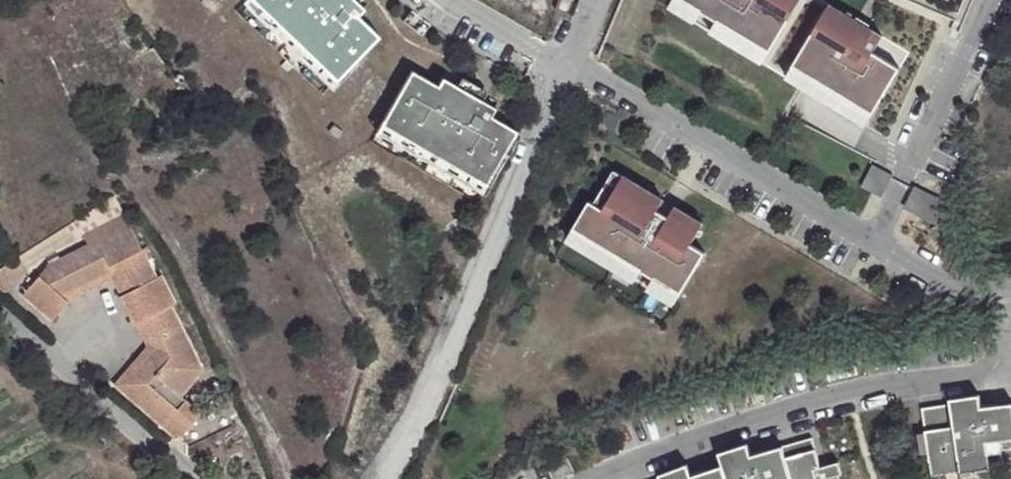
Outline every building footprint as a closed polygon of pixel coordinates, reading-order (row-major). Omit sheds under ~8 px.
[(244,6),(265,26),(272,20),(252,0),(250,0),(244,6)] [(272,20),(291,38),(335,80),(361,53),(378,35),(356,14),(362,8),(354,0),(252,0),(272,20)] [(557,5),(576,13),(582,0),(560,0),(557,5)] [(684,0),(673,0),(668,9),(694,24),(702,11),(684,0)] [(702,11),(717,19),(768,49),(796,0),(684,0),(702,11)] [(878,36),(825,6),(793,63),(872,107),(896,64),(871,50),(878,36)] [(717,19),(710,32),(761,62),(768,49),(717,19)] [(291,38),(284,45),(331,89),(338,83),(335,80),(291,38)] [(882,38),(876,52),(901,63),(907,49),(882,38)] [(793,63),(786,76),(864,120),(872,107),(793,63)] [(410,69),(379,123),(384,125),(409,140),(432,153),(484,183),(503,151),(515,130),(489,115),(494,107),(481,99),(455,85),(441,76),(436,84),(410,69)] [(460,76),(455,85),(481,99),(486,91),(460,76)] [(409,140),(384,125),(379,134),(404,148),(409,140)] [(484,183),(432,153),(427,161),(483,194),(488,186),(484,183)] [(891,173),(871,162),(861,181),(880,192),(891,173)] [(686,242),(697,224),(609,172),(576,227),(639,264),(652,272),(679,287),(701,251),(686,242)] [(944,203),(913,185),(902,204),(942,226),(944,203)] [(174,438),(185,435),(198,420),(198,409),(190,401),(210,380),(176,305),(178,303),(165,276),(157,279),(125,217),(85,236),(91,246),(50,266),(25,297),(53,321),(71,304),(72,294),(129,267),(140,289),(124,297),(138,325),(146,321),(158,350),(137,372),(127,373),(115,386),(174,438)] [(631,278),(639,264),(576,227),(568,241),(631,278)] [(72,294),(71,304),(116,281),(124,297),(140,289),(129,267),(72,294)] [(652,272),(644,287),(671,302),(679,287),(652,272)] [(923,409),(933,476),(962,472),(962,478),(993,478),(988,443),(1001,441),(1004,475),(1010,474),(1010,405),(983,408),(981,396),(951,400),(952,405),(923,409)] [(839,475),(843,474),(840,462),(822,467),(814,438),(753,454),(749,443),(720,451),(723,463),(693,473),(688,461),(660,471),(661,476),(653,478),(840,478),(839,475)] [(567,452),(546,462),(553,476),(574,466),(567,452)]
